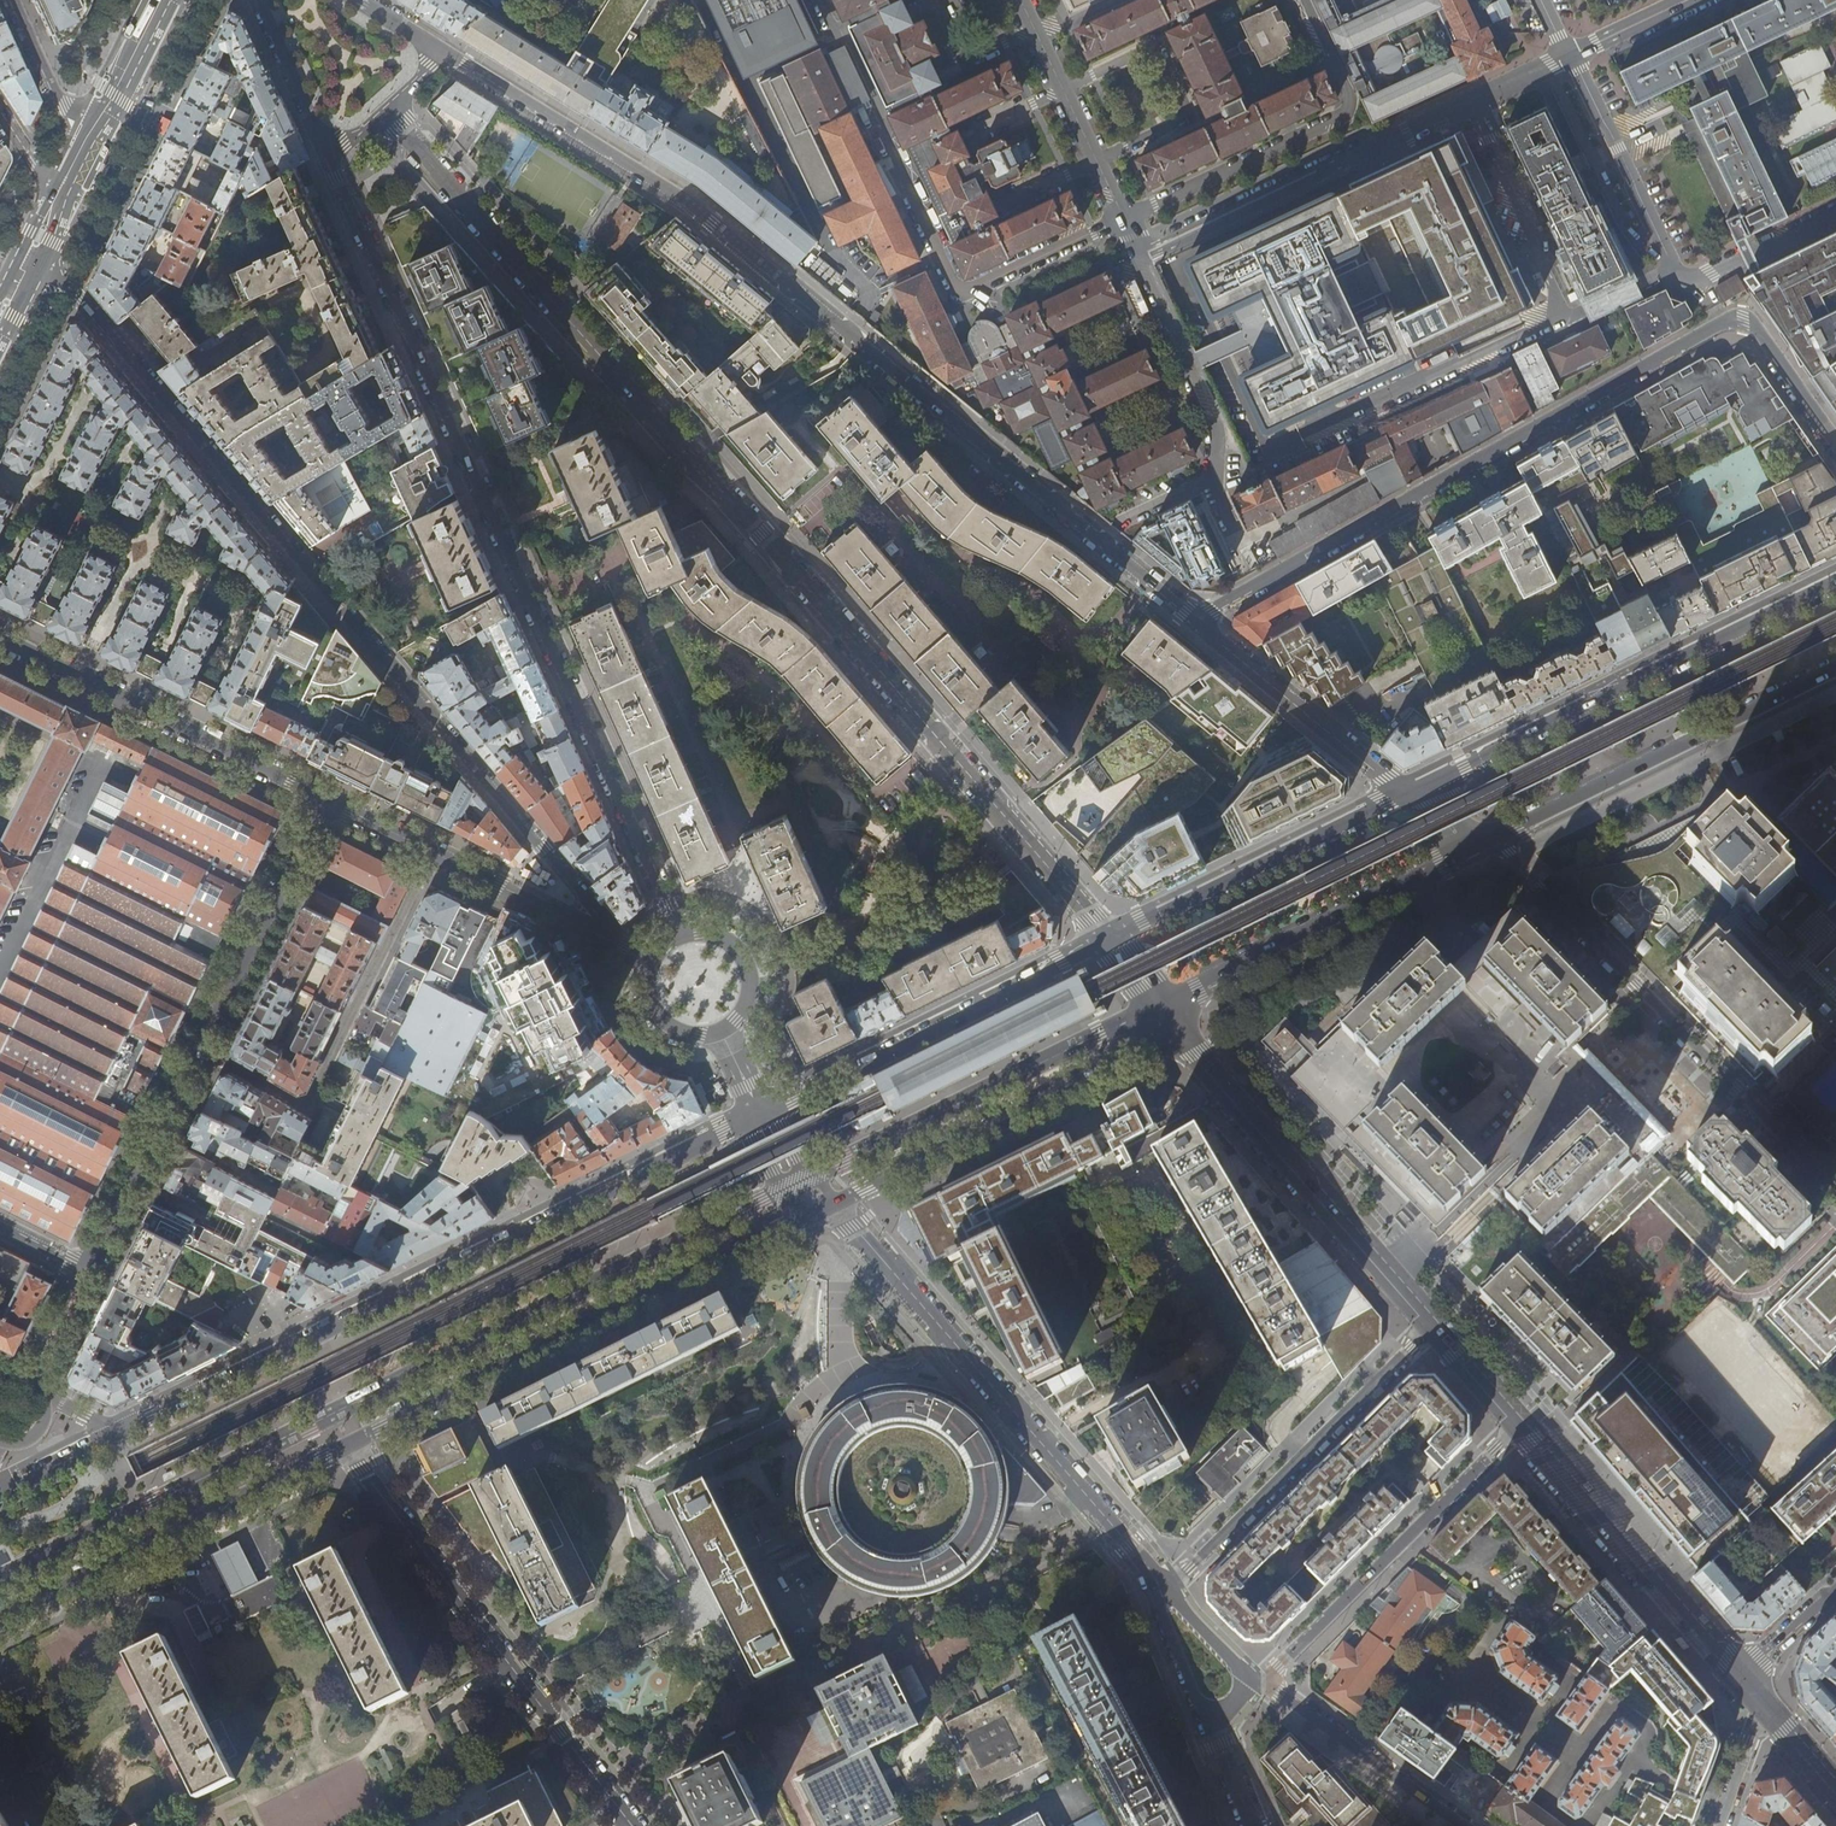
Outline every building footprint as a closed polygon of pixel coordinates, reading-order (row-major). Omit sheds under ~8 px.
[(50,36),(52,35),(57,44),(71,38),(85,10),(88,4),(86,0),(33,0),(50,36)] [(409,6),(417,10),(424,0),(400,0),(409,6)] [(417,10),(434,21),(457,35),(486,14),(489,12),(479,6),(483,0),(479,0),(477,5),(469,0),(424,0),(417,10)] [(486,14),(457,35),(466,41),(511,68),(534,83),(582,113),(648,153),(653,157),(699,185),(757,233),(786,257),(797,266),(806,254),(813,246),(817,242),(799,207),(790,218),(719,159),(670,128),(667,126),(669,122),(646,108),(654,96),(636,85),(628,97),(607,84),(608,82),(600,77),(609,63),(616,67),(636,36),(628,31),(648,0),(609,0),(568,65),(486,14)] [(479,6),(489,12),(506,0),(483,0),(479,6)] [(751,68),(821,36),(804,0),(803,0),(792,5),(789,0),(719,0),(751,68)] [(847,19),(858,14),(903,112),(892,117),(906,146),(967,276),(1010,256),(1009,254),(1082,219),(1070,194),(997,228),(996,226),(987,231),(983,222),(997,214),(1003,211),(1000,203),(993,206),(987,193),(985,194),(982,187),(984,182),(990,179),(993,186),(999,188),(1020,177),(1022,171),(1021,169),(1025,167),(1023,163),(1035,157),(1026,139),(1014,145),(1013,141),(1008,143),(1007,140),(1002,138),(979,149),(978,154),(981,161),(976,164),(970,162),(967,155),(968,154),(962,142),(968,139),(966,134),(965,131),(958,134),(958,133),(952,136),(947,124),(1021,89),(1009,64),(945,94),(927,58),(937,53),(922,23),(913,28),(900,0),(838,0),(847,19)] [(1075,11),(1097,0),(1069,0),(1075,11)] [(1150,187),(1217,156),(1218,158),(1270,133),(1269,131),(1336,99),(1324,73),(1235,115),(1230,104),(1242,98),(1224,60),(1240,53),(1244,55),(1253,51),(1261,67),(1280,58),(1279,58),(1297,49),(1288,33),(1290,32),(1285,21),(1283,21),(1276,5),(1259,13),(1259,12),(1239,22),(1247,38),(1239,43),(1237,47),(1222,55),(1199,5),(1210,0),(1142,0),(1077,31),(1085,49),(1089,57),(1178,15),(1183,27),(1169,34),(1175,47),(1168,50),(1172,57),(1178,54),(1179,55),(1180,55),(1198,93),(1197,93),(1197,94),(1191,97),(1195,105),(1201,102),(1207,114),(1221,108),(1227,119),(1138,161),(1150,186),(1150,187)] [(1368,104),(1376,122),(1502,63),(1487,30),(1481,33),(1466,0),(1381,0),(1342,18),(1334,0),(1318,0),(1368,104)] [(1737,240),(1743,237),(1750,233),(1750,235),(1753,234),(1790,217),(1739,111),(1770,96),(1749,51),(1835,8),(1835,0),(1767,0),(1625,69),(1620,72),(1637,105),(1666,91),(1684,128),(1693,147),(1737,240)] [(220,31),(205,61),(223,70),(226,64),(225,62),(224,62),(226,57),(223,56),(227,50),(233,53),(241,72),(239,77),(245,81),(269,70),(260,49),(258,44),(245,15),(231,8),(220,31)] [(0,24),(0,81),(24,69),(12,42),(10,38),(3,23),(0,24)] [(131,23),(126,33),(130,36),(134,27),(131,23)] [(821,53),(785,69),(789,76),(786,78),(783,72),(759,84),(819,210),(844,199),(809,128),(813,126),(816,133),(822,130),(856,202),(827,215),(840,245),(870,231),(890,273),(919,259),(847,109),(861,102),(868,99),(846,50),(838,54),(824,60),(821,53)] [(223,70),(205,61),(197,76),(186,99),(219,115),(226,118),(233,104),(245,81),(239,77),(223,70)] [(0,81),(0,88),(12,107),(21,120),(24,125),(27,125),(28,123),(33,113),(36,106),(38,102),(29,82),(24,69),(0,81)] [(245,81),(233,104),(254,115),(247,129),(255,133),(262,137),(264,134),(282,98),(274,81),(269,70),(245,81)] [(434,103),(428,109),(431,112),(435,117),(443,108),(466,122),(455,140),(460,146),(468,155),(483,132),(499,107),(478,94),(458,82),(434,103)] [(282,98),(264,134),(266,138),(269,145),(274,156),(277,162),(283,176),(296,167),(305,161),(309,159),(306,152),(303,145),(301,141),(300,137),(295,128),(295,127),(293,123),(290,115),(289,113),(285,105),(282,98)] [(215,122),(219,115),(186,99),(176,118),(174,122),(167,136),(167,137),(202,154),(205,156),(209,148),(197,142),(199,138),(201,139),(203,136),(201,135),(209,119),(215,122)] [(33,113),(28,123),(35,127),(43,109),(36,106),(33,113)] [(1570,260),(1587,295),(1628,275),(1547,107),(1506,127),(1565,250),(1570,260)] [(743,116),(763,156),(767,154),(771,152),(750,112),(743,116)] [(159,132),(167,136),(174,122),(166,118),(159,132)] [(250,143),(255,133),(247,129),(231,121),(212,159),(231,168),(244,175),(246,170),(238,166),(244,156),(248,155),(253,157),(256,149),(251,146),(250,143)] [(191,177),(202,154),(167,137),(165,140),(148,174),(180,190),(194,197),(217,209),(225,213),(236,190),(240,183),(244,175),(231,168),(219,191),(191,177)] [(1367,229),(1389,219),(1414,207),(1455,293),(1429,305),(1407,315),(1405,310),(1394,315),(1415,359),(1422,356),(1426,354),(1535,302),(1517,266),(1516,266),(1517,268),(1514,269),(1478,193),(1483,190),(1458,137),(1432,149),(1431,146),(1434,144),(1434,143),(1401,159),(1402,160),(1405,158),(1406,162),(1338,194),(1359,239),(1369,235),(1367,229)] [(1835,179),(1835,139),(1790,158),(1798,177),(1807,173),(1813,189),(1835,179)] [(8,164),(8,163),(9,160),(8,157),(7,154),(4,149),(0,143),(0,180),(8,164)] [(104,145),(100,154),(104,159),(109,149),(104,145)] [(256,149),(253,157),(246,170),(244,175),(240,183),(247,198),(269,185),(273,182),(258,147),(256,149)] [(296,167),(283,176),(273,182),(269,185),(281,211),(279,212),(281,216),(283,215),(297,247),(290,250),(289,249),(262,261),(262,260),(257,262),(258,263),(234,274),(247,303),(302,277),(301,275),(308,272),(328,315),(327,315),(329,319),(330,319),(347,357),(301,385),(306,395),(309,398),(312,397),(381,354),(368,327),(348,281),(327,235),(308,193),(296,167)] [(162,228),(180,190),(148,174),(139,193),(129,212),(162,228)] [(240,198),(236,190),(225,213),(243,201),(241,197),(240,198)] [(1411,361),(1415,359),(1394,315),(1391,308),(1362,321),(1332,259),(1362,245),(1359,239),(1338,194),(1186,264),(1185,265),(1185,267),(1191,281),(1193,282),(1194,282),(1197,281),(1198,284),(1194,286),(1198,295),(1203,293),(1204,296),(1201,297),(1200,299),(1200,300),(1208,314),(1209,315),(1210,315),(1214,313),(1230,306),(1263,290),(1280,325),(1293,354),(1259,370),(1246,376),(1240,379),(1239,380),(1239,382),(1246,396),(1248,397),(1249,397),(1251,396),(1252,398),(1248,400),(1253,410),(1257,408),(1258,411),(1255,412),(1255,413),(1255,415),(1262,429),(1263,429),(1264,429),(1290,417),(1337,396),(1341,394),(1390,371),(1411,361)] [(199,246),(217,209),(194,197),(175,235),(177,236),(199,246)] [(599,239),(616,249),(637,211),(620,201),(599,239)] [(445,361),(529,323),(526,320),(498,288),(451,235),(425,206),(384,225),(389,236),(395,250),(445,361)] [(1429,305),(1455,293),(1414,207),(1389,219),(1429,305)] [(163,229),(162,228),(129,212),(127,217),(110,250),(140,265),(154,237),(156,237),(158,237),(159,236),(160,235),(163,229)] [(616,262),(584,286),(597,300),(655,366),(708,426),(711,430),(721,425),(728,433),(763,413),(742,389),(750,382),(752,384),(754,384),(756,384),(758,383),(759,380),(759,378),(758,375),(772,363),(776,368),(800,347),(799,345),(809,335),(809,327),(757,284),(720,254),(688,227),(675,216),(650,236),(645,240),(667,258),(664,261),(734,319),(737,316),(757,332),(707,377),(698,366),(700,363),(680,340),(673,346),(642,311),(651,303),(645,296),(646,295),(616,262)] [(645,240),(650,236),(645,230),(628,243),(633,249),(645,240)] [(1748,274),(1743,277),(1757,296),(1759,299),(1765,296),(1781,329),(1800,366),(1835,348),(1835,232),(1748,274)] [(201,248),(199,246),(177,236),(158,274),(166,278),(171,280),(182,285),(201,248)] [(1369,261),(1362,245),(1332,259),(1362,321),(1391,308),(1384,293),(1389,290),(1375,259),(1369,261)] [(818,251),(813,246),(806,254),(797,266),(806,273),(818,257),(818,251)] [(158,274),(154,272),(144,267),(140,265),(110,250),(109,253),(107,256),(93,286),(92,288),(96,293),(104,303),(121,323),(124,320),(132,313),(156,293),(163,287),(159,283),(166,278),(158,274)] [(1570,260),(1565,250),(1559,253),(1564,263),(1570,260)] [(93,286),(107,256),(96,251),(85,275),(88,276),(85,282),(93,286)] [(147,261),(144,267),(154,272),(157,266),(147,261)] [(953,379),(956,386),(966,382),(963,374),(972,370),(960,345),(953,329),(956,328),(958,322),(956,318),(955,315),(949,312),(945,314),(926,273),(894,288),(932,367),(948,381),(953,379)] [(1106,503),(1109,510),(1121,505),(1118,498),(1126,494),(1124,491),(1195,457),(1182,431),(1112,465),(1111,462),(1101,466),(1095,455),(1105,451),(1102,443),(1107,441),(1104,435),(1103,431),(1097,433),(1094,427),(1084,432),(1079,421),(1089,416),(1087,412),(1158,379),(1157,378),(1145,352),(1075,386),(1066,366),(1069,365),(1065,356),(1062,350),(1059,351),(1056,346),(1047,351),(1042,340),(1051,335),(1049,332),(1120,299),(1108,274),(1038,307),(1036,304),(1019,312),(1009,317),(1011,321),(1024,348),(1034,368),(1028,371),(1017,348),(1008,352),(1006,349),(1000,347),(994,350),(992,356),(993,359),(984,364),(992,380),(978,386),(977,390),(984,404),(987,405),(1001,399),(1016,431),(1031,424),(1052,470),(1071,461),(1069,454),(1073,452),(1084,474),(1083,475),(1088,486),(1087,486),(1088,487),(1075,495),(1085,503),(1087,502),(1085,500),(1092,495),(1092,496),(1093,496),(1098,507),(1106,503)] [(1714,289),(1722,302),(1725,301),(1728,299),(1735,295),(1738,300),(1748,294),(1737,276),(1721,285),(1714,289)] [(1668,288),(1627,308),(1647,348),(1688,328),(1686,324),(1695,319),(1696,316),(1689,301),(1684,304),(1674,300),(1668,288)] [(156,293),(132,313),(149,334),(173,362),(200,345),(180,322),(180,321),(178,318),(177,319),(156,293)] [(254,311),(200,345),(173,362),(164,368),(161,370),(171,382),(180,393),(204,378),(194,361),(256,320),(259,325),(244,335),(252,347),(271,336),(254,311)] [(969,341),(960,345),(972,370),(963,374),(966,382),(975,378),(978,386),(992,380),(984,364),(993,359),(992,356),(994,350),(1000,347),(1006,349),(1008,352),(1017,348),(1028,371),(1034,368),(1024,348),(1011,321),(999,327),(997,324),(995,322),(992,320),(989,319),(985,319),(982,320),(980,322),(978,324),(978,327),(975,328),(973,329),(971,331),(969,334),(969,338),(969,341)] [(227,716),(293,583),(295,580),(296,578),(294,576),(274,552),(246,519),(218,485),(214,489),(204,477),(184,454),(189,450),(169,426),(126,376),(91,333),(82,323),(73,324),(6,458),(5,460),(21,467),(21,469),(30,473),(32,473),(36,464),(35,463),(46,443),(61,412),(66,404),(65,404),(76,382),(75,377),(74,376),(79,366),(83,366),(89,373),(88,374),(89,380),(106,400),(104,403),(99,411),(96,410),(63,476),(71,481),(70,481),(80,486),(81,485),(89,490),(94,479),(95,479),(99,470),(99,469),(118,431),(118,429),(123,425),(127,425),(148,450),(148,456),(141,461),(139,460),(117,503),(125,507),(124,508),(133,513),(133,512),(141,516),(147,506),(148,506),(152,497),(152,496),(160,480),(159,478),(164,474),(168,474),(190,500),(189,505),(182,511),(180,509),(169,530),(177,534),(186,539),(187,538),(194,542),(201,529),(201,528),(206,523),(209,523),(228,545),(223,556),(248,569),(267,593),(269,598),(267,602),(266,602),(261,613),(230,675),(225,685),(226,685),(224,688),(221,686),(217,688),(201,681),(199,676),(197,675),(199,671),(203,662),(214,638),(215,638),(219,629),(224,619),(206,610),(206,611),(199,607),(193,617),(188,626),(176,649),(176,648),(171,657),(171,658),(170,661),(167,660),(163,662),(146,653),(145,649),(142,647),(144,644),(149,635),(148,635),(160,612),(170,593),(162,589),(163,588),(153,584),(145,580),(139,590),(134,598),(135,598),(123,621),(118,630),(119,630),(117,634),(114,633),(109,635),(101,651),(100,653),(113,659),(146,676),(177,691),(204,705),(222,714),(227,716)] [(537,333),(529,323),(445,361),(450,372),(459,391),(482,442),(488,455),(592,406),(588,396),(582,384),(575,387),(564,363),(537,333)] [(1541,351),(1553,377),(1604,353),(1592,327),(1541,351)] [(277,345),(271,336),(252,347),(204,378),(180,393),(201,418),(226,448),(241,436),(306,395),(301,385),(300,385),(289,391),(286,392),(264,354),(268,350),(277,345)] [(1553,389),(1531,343),(1506,355),(1529,400),(1553,389)] [(384,437),(425,414),(422,408),(401,363),(394,346),(390,348),(381,354),(312,397),(317,406),(323,416),(332,430),(339,427),(335,421),(332,423),(323,408),(322,407),(327,404),(328,402),(327,400),(330,398),(337,411),(334,414),(343,430),(345,431),(347,429),(354,441),(352,442),(351,442),(350,441),(348,441),(340,446),(348,459),(384,437)] [(1642,452),(1660,442),(1663,447),(1732,409),(1726,398),(1736,393),(1743,406),(1741,408),(1740,410),(1740,413),(1741,417),(1747,428),(1745,429),(1752,441),(1772,430),(1772,431),(1794,418),(1765,376),(1756,363),(1751,366),(1743,353),(1740,355),(1729,361),(1733,367),(1725,371),(1719,361),(1717,359),(1714,358),(1712,358),(1709,360),(1706,361),(1704,358),(1643,392),(1635,396),(1637,400),(1627,405),(1625,402),(1614,408),(1633,447),(1638,445),(1642,452)] [(276,358),(288,379),(295,375),(282,355),(276,358)] [(1807,379),(1835,421),(1835,361),(1807,379)] [(1378,428),(1390,452),(1407,485),(1422,477),(1412,458),(1403,440),(1409,437),(1443,421),(1461,455),(1531,416),(1505,368),(1378,428)] [(312,397),(309,398),(306,395),(241,436),(226,448),(249,475),(272,503),(275,501),(345,460),(348,459),(340,446),(334,450),(333,451),(330,450),(330,449),(310,414),(308,413),(309,410),(310,410),(317,406),(312,397)] [(1050,590),(1084,618),(1093,608),(1095,610),(1105,597),(1103,595),(1112,584),(1094,569),(1079,556),(1064,545),(1058,541),(1049,536),(1017,522),(993,511),(979,502),(972,496),(966,491),(936,458),(928,449),(911,463),(888,437),(870,416),(854,398),(843,407),(841,405),(829,415),(831,417),(820,427),(884,502),(902,488),(936,527),(949,537),(962,546),(1020,572),(1050,590)] [(1588,422),(1562,437),(1564,440),(1578,466),(1580,469),(1587,483),(1596,478),(1594,474),(1600,471),(1602,474),(1637,455),(1633,447),(1614,408),(1588,422)] [(769,409),(763,413),(728,433),(733,439),(759,470),(780,497),(781,498),(792,489),(793,490),(806,480),(804,478),(816,468),(769,409)] [(425,414),(384,437),(398,466),(402,464),(398,455),(401,453),(395,439),(404,434),(410,447),(405,449),(411,462),(418,457),(418,456),(435,446),(438,444),(432,429),(425,414)] [(332,431),(332,430),(323,416),(317,419),(326,434),(332,431)] [(622,524),(652,511),(630,459),(622,463),(603,424),(597,427),(599,429),(555,449),(594,537),(622,524)] [(1390,452),(1378,428),(1278,476),(1261,484),(1260,484),(1251,488),(1244,491),(1242,492),(1242,493),(1231,499),(1246,528),(1256,523),(1257,524),(1276,514),(1275,514),(1286,509),(1286,508),(1358,473),(1356,468),(1390,452)] [(1532,491),(1578,466),(1564,440),(1562,437),(1548,445),(1519,461),(1517,462),(1525,479),(1532,491)] [(411,462),(399,469),(399,468),(393,471),(414,519),(420,515),(420,516),(435,506),(455,493),(447,475),(435,446),(418,456),(418,457),(411,462)] [(345,460),(275,501),(290,520),(312,546),(370,511),(345,460)] [(1673,528),(1676,533),(1690,561),(1702,585),(1716,613),(1727,608),(1781,581),(1808,568),(1835,554),(1835,479),(1824,461),(1756,495),(1764,510),(1736,523),(1735,525),(1734,526),(1734,530),(1703,545),(1690,522),(1689,522),(1686,522),(1673,528)] [(1566,476),(1580,469),(1578,466),(1532,491),(1543,512),(1560,547),(1560,548),(1563,549),(1565,548),(1567,547),(1568,546),(1569,544),(1569,541),(1568,539),(1571,536),(1574,538),(1578,538),(1581,537),(1583,536),(1585,532),(1585,529),(1585,527),(1583,523),(1580,521),(1576,520),(1576,519),(1578,519),(1581,516),(1583,514),(1583,512),(1583,508),(1581,504),(1578,502),(1574,502),(1574,501),(1577,499),(1580,496),(1581,492),(1581,490),(1579,487),(1577,484),(1574,483),(1570,483),(1566,476)] [(1532,491),(1525,479),(1494,496),(1461,515),(1437,528),(1428,533),(1435,547),(1445,566),(1499,536),(1504,545),(1499,548),(1525,596),(1557,580),(1532,531),(1528,533),(1523,523),(1543,512),(1532,491)] [(1678,480),(1655,491),(1658,498),(1670,492),(1668,487),(1678,481),(1678,480)] [(1267,538),(1278,558),(1381,501),(1371,482),(1267,538)] [(410,521),(453,608),(497,588),(482,553),(464,514),(455,493),(435,506),(420,516),(420,515),(414,519),(410,521)] [(1,532),(1,533),(6,524),(5,523),(11,512),(13,512),(17,503),(16,501),(8,497),(5,498),(0,495),(0,534),(1,532)] [(1131,541),(1181,582),(1189,578),(1193,587),(1200,584),(1202,588),(1211,584),(1209,580),(1226,572),(1192,500),(1158,514),(1160,520),(1140,530),(1131,541)] [(663,506),(652,511),(622,524),(630,540),(652,592),(676,582),(688,599),(698,611),(708,621),(718,627),(743,644),(771,661),(783,673),(805,699),(825,722),(877,782),(900,762),(911,752),(889,727),(850,682),(811,636),(807,631),(792,618),(740,588),(723,571),(736,558),(733,554),(709,526),(704,521),(677,533),(671,522),(663,506)] [(799,524),(807,519),(802,510),(793,516),(799,524)] [(1027,763),(1039,778),(1053,766),(1069,752),(1054,734),(1059,730),(1013,677),(999,688),(857,524),(846,533),(844,531),(832,542),(833,543),(822,553),(829,560),(860,596),(895,637),(937,685),(966,718),(973,712),(980,706),(984,712),(1027,763)] [(85,646),(87,643),(86,643),(93,627),(92,622),(89,621),(91,617),(92,617),(96,608),(95,608),(107,585),(108,585),(112,577),(112,576),(116,566),(108,562),(108,561),(99,556),(98,557),(91,553),(86,563),(85,563),(81,572),(82,572),(69,596),(69,595),(63,608),(61,607),(57,609),(40,600),(38,596),(43,595),(52,578),(54,577),(55,575),(56,572),(55,571),(64,553),(63,546),(60,545),(63,539),(55,535),(46,530),(46,531),(38,526),(33,537),(32,537),(28,545),(17,569),(16,569),(11,577),(12,578),(11,581),(8,580),(3,583),(0,581),(0,603),(31,618),(36,621),(48,627),(51,628),(85,646)] [(1628,557),(1643,584),(1690,561),(1676,533),(1628,557)] [(1377,579),(1392,571),(1374,540),(1329,564),(1296,583),(1314,614),(1314,615),(1377,579)] [(1445,566),(1435,547),(1418,556),(1406,563),(1392,571),(1377,579),(1402,627),(1403,627),(1414,651),(1413,651),(1427,678),(1433,675),(1443,696),(1424,705),(1434,725),(1445,747),(1454,743),(1498,721),(1517,712),(1501,680),(1445,566)] [(1582,568),(1572,572),(1596,619),(1621,607),(1620,606),(1609,582),(1593,590),(1582,568)] [(304,596),(293,583),(227,716),(237,721),(254,730),(265,707),(271,694),(300,707),(299,708),(300,708),(304,700),(336,635),(328,625),(304,596)] [(1314,614),(1296,583),(1262,602),(1235,617),(1234,626),(1245,636),(1257,645),(1262,643),(1300,622),(1314,614)] [(1702,585),(1656,607),(1672,635),(1695,624),(1716,613),(1702,585)] [(1652,600),(1648,592),(1620,606),(1621,607),(1642,650),(1658,642),(1672,635),(1656,607),(1652,600)] [(501,594),(449,623),(460,643),(477,634),(473,626),(483,620),(487,628),(511,615),(507,608),(501,594)] [(685,880),(687,882),(694,879),(721,868),(730,864),(726,854),(714,828),(681,754),(654,693),(636,652),(615,607),(601,613),(600,611),(586,617),(587,620),(573,626),(577,637),(580,644),(582,646),(583,650),(601,689),(620,733),(635,767),(651,803),(669,842),(681,870),(685,880)] [(1599,626),(1602,631),(1617,662),(1629,656),(1642,650),(1621,607),(1596,619),(1599,626)] [(502,680),(536,661),(520,624),(515,613),(511,615),(487,628),(478,633),(484,645),(494,640),(505,665),(497,669),(502,680)] [(1166,689),(1172,698),(1210,670),(1189,652),(1152,619),(1151,618),(1143,627),(1139,624),(1132,632),(1136,636),(1122,653),(1166,689)] [(1308,635),(1300,622),(1262,643),(1270,656),(1274,654),(1278,660),(1281,665),(1286,663),(1293,675),(1298,673),(1305,685),(1311,682),(1314,689),(1318,695),(1324,692),(1332,706),(1343,698),(1349,694),(1367,682),(1360,671),(1356,673),(1349,661),(1343,664),(1336,652),(1331,655),(1324,642),(1319,644),(1312,632),(1308,635)] [(383,682),(338,629),(336,635),(304,700),(313,705),(316,699),(317,698),(319,697),(320,697),(322,696),(324,696),(326,695),(328,695),(330,696),(332,697),(333,697),(334,698),(334,697),(339,697),(340,698),(341,699),(342,700),(343,700),(344,700),(345,700),(341,709),(349,713),(364,720),(370,707),(383,682)] [(1600,671),(1617,662),(1602,631),(1501,680),(1517,712),(1551,695),(1600,671)] [(441,695),(449,710),(481,692),(483,691),(478,683),(473,680),(463,661),(459,663),(454,653),(424,669),(430,680),(427,683),(435,692),(439,697),(441,695)] [(543,675),(536,661),(502,680),(483,691),(481,692),(489,701),(490,703),(519,687),(529,709),(517,715),(518,716),(505,722),(512,730),(518,727),(558,709),(543,675)] [(1241,758),(1271,716),(1237,688),(1233,690),(1210,670),(1172,698),(1170,699),(1211,734),(1214,735),(1241,758)] [(71,1242),(101,1181),(133,1118),(108,1105),(113,1096),(115,1096),(119,1087),(117,1086),(122,1077),(128,1079),(124,1086),(144,1096),(156,1072),(165,1052),(167,1049),(189,1005),(200,983),(211,960),(235,913),(200,895),(208,879),(231,890),(241,869),(254,875),(285,813),(152,746),(127,734),(104,723),(69,705),(68,707),(0,673),(0,705),(55,733),(56,734),(1,845),(0,844),(0,934),(22,890),(24,891),(38,862),(35,861),(87,749),(90,751),(95,741),(143,765),(128,794),(105,783),(89,814),(112,825),(97,855),(74,843),(66,860),(56,883),(45,905),(35,928),(24,952),(13,974),(3,997),(0,1002),(0,1206),(71,1242)] [(489,701),(481,692),(449,710),(447,711),(467,734),(477,746),(479,746),(512,730),(505,722),(503,719),(493,727),(486,719),(490,716),(488,713),(487,714),(484,712),(482,714),(477,709),(489,701)] [(308,757),(318,736),(320,734),(297,722),(298,719),(295,718),(294,721),(280,714),(281,712),(277,710),(276,712),(265,707),(254,730),(266,736),(296,750),(308,757)] [(318,736),(308,757),(327,766),(360,783),(372,789),(388,758),(398,739),(406,724),(370,707),(364,720),(349,713),(343,724),(341,723),(340,723),(339,723),(338,723),(337,724),(336,725),(328,741),(318,736)] [(558,709),(518,727),(524,740),(527,745),(528,746),(529,748),(536,745),(530,730),(537,727),(545,746),(542,747),(546,756),(549,755),(562,785),(585,768),(582,761),(561,715),(558,709)] [(1394,762),(1396,760),(1405,767),(1406,768),(1407,769),(1420,763),(1418,760),(1423,758),(1445,747),(1434,725),(1413,709),(1404,720),(1408,723),(1417,720),(1425,726),(1418,729),(1416,727),(1412,729),(1414,731),(1407,734),(1398,728),(1380,750),(1390,759),(1394,762)] [(1189,873),(1206,865),(1180,811),(1196,803),(1217,780),(1145,718),(1081,765),(1099,791),(1141,785),(1149,791),(1082,850),(1056,821),(1052,825),(1075,851),(1079,856),(1087,848),(1093,853),(1084,861),(1095,874),(1097,877),(1110,891),(1141,897),(1153,891),(1189,873)] [(406,724),(398,739),(413,746),(421,731),(416,728),(406,723),(406,724)] [(518,727),(512,730),(479,746),(477,746),(484,756),(497,771),(515,757),(504,744),(509,741),(512,745),(520,742),(524,747),(527,745),(524,740),(518,727)] [(1228,809),(1246,845),(1265,836),(1288,825),(1314,811),(1347,795),(1348,785),(1350,773),(1332,758),(1312,741),(1264,766),(1228,809)] [(534,756),(529,748),(528,746),(522,751),(528,760),(534,756)] [(423,748),(413,770),(398,801),(415,810),(440,822),(455,791),(444,786),(453,769),(448,762),(429,753),(430,751),(423,748)] [(515,757),(497,771),(512,789),(529,809),(556,790),(552,784),(548,786),(547,791),(532,773),(535,771),(533,768),(530,770),(517,755),(515,757)] [(388,758),(372,789),(385,795),(398,801),(413,770),(407,768),(406,760),(401,758),(399,760),(397,763),(388,758)] [(596,793),(585,768),(562,785),(556,790),(529,809),(551,835),(561,846),(607,816),(596,793)] [(455,791),(440,822),(475,840),(484,844),(512,859),(522,847),(515,839),(503,824),(475,791),(462,776),(455,791)] [(1830,777),(1824,783),(1815,792),(1783,822),(1800,838),(1788,851),(1805,866),(1816,855),(1820,860),(1826,866),(1818,874),(1818,887),(1835,906),(1835,784),(1830,777)] [(1696,858),(1692,862),(1701,872),(1727,899),(1735,907),(1738,903),(1740,902),(1743,902),(1746,903),(1755,913),(1765,904),(1781,888),(1800,871),(1805,866),(1788,851),(1746,810),(1741,814),(1740,815),(1738,815),(1736,815),(1726,804),(1686,842),(1697,853),(1697,856),(1696,858)] [(611,836),(614,834),(610,825),(607,816),(561,846),(568,855),(574,862),(611,836)] [(809,864),(788,817),(774,823),(773,821),(759,828),(760,830),(746,837),(748,844),(750,846),(751,849),(754,856),(750,858),(764,890),(773,910),(777,908),(786,926),(807,915),(828,905),(809,864)] [(593,884),(623,863),(616,848),(611,836),(574,862),(583,873),(593,884)] [(313,892),(307,905),(334,919),(337,921),(348,926),(351,927),(377,940),(381,942),(395,913),(408,887),(413,876),(383,861),(356,848),(339,839),(329,860),(326,866),(385,895),(373,919),(314,890),(313,892)] [(510,863),(512,859),(484,844),(482,849),(510,863)] [(1638,935),(1651,935),(1655,930),(1687,900),(1697,890),(1683,875),(1667,858),(1638,866),(1637,869),(1633,874),(1629,870),(1620,878),(1614,871),(1597,888),(1596,901),(1604,908),(1617,908),(1625,916),(1622,919),(1634,931),(1638,935)] [(646,903),(634,878),(626,860),(623,863),(593,884),(608,903),(624,922),(629,916),(634,912),(640,907),(646,903)] [(1017,953),(1004,930),(1013,925),(1021,920),(1043,906),(1037,900),(1020,880),(1011,869),(986,891),(1005,913),(985,926),(984,925),(905,963),(905,965),(883,976),(884,979),(906,1013),(914,1009),(935,999),(939,997),(958,987),(980,977),(1004,965),(1019,957),(1017,953)] [(440,890),(426,895),(424,899),(397,955),(413,962),(425,936),(429,936),(430,935),(443,942),(464,901),(444,891),(440,890)] [(1820,907),(1812,899),(1800,912),(1765,946),(1756,954),(1791,990),(1815,966),(1835,988),(1835,923),(1820,907)] [(470,905),(464,901),(443,942),(429,971),(403,1022),(382,1065),(406,1077),(445,1097),(445,1096),(487,1014),(445,993),(475,933),(476,933),(484,916),(486,912),(481,910),(470,905)] [(334,919),(307,905),(296,927),(279,961),(271,976),(299,989),(314,958),(332,967),(317,998),(343,1010),(357,980),(361,973),(377,940),(351,927),(338,955),(320,946),(334,919)] [(1013,925),(1004,930),(1017,953),(1019,957),(1035,950),(1049,943),(1051,916),(1043,906),(1037,910),(1021,920),(1024,927),(1014,932),(1012,929),(1015,927),(1013,925)] [(1802,1025),(1720,934),(1729,926),(1712,908),(1703,908),(1698,913),(1680,930),(1675,935),(1678,939),(1664,953),(1657,960),(1657,971),(1669,984),(1677,976),(1685,984),(1686,985),(1686,987),(1685,989),(1683,991),(1758,1069),(1761,1066),(1763,1066),(1765,1066),(1773,1075),(1810,1038),(1801,1029),(1801,1027),(1802,1025)] [(345,931),(348,926),(337,921),(335,926),(345,931)] [(490,1009),(487,1014),(445,1096),(471,1110),(481,1114),(485,1117),(584,1069),(599,1054),(589,1045),(595,1040),(578,1006),(560,970),(546,942),(543,941),(524,931),(509,924),(504,933),(492,928),(473,967),(471,974),(471,978),(471,982),(472,989),(474,993),(476,996),(478,999),(483,1005),(490,1009)] [(1486,963),(1568,1047),(1606,1011),(1602,1007),(1588,993),(1554,957),(1527,929),(1524,926),(1486,963)] [(1344,1031),(1380,1068),(1464,986),(1428,949),(1425,952),(1344,1031)] [(413,962),(397,955),(385,979),(372,1007),(403,1022),(429,971),(413,962)] [(1568,1047),(1486,963),(1464,986),(1380,1068),(1344,1031),(1318,1055),(1294,1078),(1344,1131),(1359,1116),(1362,1119),(1365,1122),(1351,1137),(1457,1247),(1507,1198),(1591,1117),(1627,1155),(1543,1236),(1554,1247),(1651,1154),(1670,1136),(1584,1049),(1557,1077),(1554,1073),(1550,1070),(1571,1049),(1568,1047)] [(1079,980),(1089,975),(1090,974),(1087,970),(1087,969),(1076,974),(1077,975),(1075,976),(1077,981),(1041,998),(1038,994),(1034,996),(1036,1001),(1000,1019),(998,1014),(993,1016),(995,1021),(959,1039),(957,1034),(952,1037),(955,1041),(918,1059),(916,1055),(912,1057),(914,1061),(878,1079),(875,1075),(873,1076),(873,1075),(863,1080),(863,1081),(864,1083),(846,1091),(842,1094),(841,1097),(846,1105),(832,1112),(829,1107),(815,1114),(815,1113),(811,1115),(814,1122),(812,1123),(815,1129),(819,1137),(821,1136),(824,1142),(828,1140),(834,1137),(837,1136),(842,1133),(840,1127),(851,1122),(854,1127),(858,1130),(864,1129),(882,1120),(883,1122),(884,1122),(894,1117),(893,1117),(896,1116),(893,1111),(930,1093),(932,1098),(936,1095),(934,1091),(970,1073),(973,1077),(977,1075),(975,1071),(1011,1053),(1013,1057),(1018,1055),(1016,1051),(1052,1033),(1054,1037),(1059,1035),(1056,1030),(1093,1013),(1095,1017),(1097,1016),(1097,1017),(1108,1012),(1107,1011),(1108,1011),(1105,1006),(1095,1011),(1091,1004),(1082,985),(1079,980)] [(299,989),(271,976),(254,1011),(253,1012),(252,1014),(252,1015),(235,1049),(237,1054),(241,1057),(253,1064),(272,1075),(285,1051),(271,1043),(268,1044),(267,1040),(270,1034),(273,1036),(276,1035),(297,993),(307,998),(309,994),(303,991),(299,989)] [(836,1048),(861,1035),(850,1019),(843,1004),(829,976),(797,992),(801,1002),(806,1012),(789,1021),(793,1029),(808,1061),(814,1059),(830,1051),(836,1048)] [(848,1001),(843,1004),(850,1019),(861,1035),(881,1026),(906,1013),(884,979),(881,981),(886,990),(850,1007),(848,1001)] [(306,984),(303,991),(309,994),(313,996),(316,989),(306,984)] [(1829,1020),(1835,1013),(1835,993),(1819,1010),(1829,1020)] [(338,1019),(343,1010),(317,998),(294,1044),(295,1048),(300,1050),(318,1059),(329,1037),(338,1019)] [(362,1054),(361,1055),(347,1048),(341,1060),(364,1072),(375,1078),(382,1065),(403,1022),(372,1007),(367,1006),(364,1013),(353,1035),(367,1042),(371,1032),(380,1037),(370,1058),(362,1054)] [(1818,1042),(1828,1053),(1781,1101),(1789,1110),(1822,1144),(1835,1158),(1835,1025),(1818,1042)] [(588,1147),(575,1130),(577,1128),(571,1120),(532,1148),(559,1185),(563,1183),(604,1163),(638,1146),(643,1143),(684,1123),(704,1113),(688,1081),(683,1080),(675,1078),(669,1077),(658,1072),(645,1065),(641,1062),(635,1057),(628,1051),(624,1046),(620,1040),(616,1034),(612,1027),(610,1029),(595,1040),(589,1045),(599,1054),(584,1069),(594,1077),(599,1072),(603,1075),(606,1071),(610,1077),(579,1099),(574,1092),(565,1099),(570,1106),(524,1137),(529,1143),(573,1112),(576,1115),(573,1118),(579,1126),(582,1124),(587,1130),(596,1142),(588,1147)] [(1279,1048),(1285,1054),(1298,1042),(1285,1030),(1273,1042),(1279,1048)] [(322,1061),(318,1059),(300,1050),(295,1061),(292,1061),(288,1059),(291,1054),(285,1051),(272,1075),(270,1077),(299,1094),(307,1091),(319,1067),(322,1062),(322,1061)] [(378,1133),(406,1077),(382,1065),(375,1078),(364,1072),(355,1090),(325,1149),(303,1138),(294,1156),(296,1157),(352,1185),(375,1139),(441,1172),(444,1166),(378,1133)] [(219,1081),(215,1088),(255,1110),(266,1092),(243,1079),(231,1072),(222,1075),(219,1081)] [(700,1085),(694,1087),(703,1112),(709,1110),(700,1085)] [(215,1088),(209,1101),(204,1111),(232,1125),(242,1130),(244,1131),(255,1110),(215,1088)] [(1443,1206),(1448,1211),(1485,1175),(1403,1090),(1366,1126),(1387,1149),(1414,1176),(1427,1189),(1443,1206)] [(278,1099),(266,1092),(255,1110),(244,1131),(248,1133),(254,1122),(259,1124),(265,1113),(270,1116),(259,1139),(270,1144),(278,1127),(277,1127),(288,1105),(278,1099)] [(1134,1095),(1128,1098),(1145,1132),(1150,1129),(1145,1117),(1146,1117),(1142,1109),(1141,1110),(1134,1095)] [(1102,1133),(1072,1149),(1083,1170),(1113,1155),(1121,1171),(1133,1165),(1122,1144),(1145,1133),(1145,1132),(1128,1098),(1127,1096),(1103,1110),(1107,1116),(1112,1128),(1109,1130),(1107,1127),(1101,1130),(1102,1133)] [(301,1113),(288,1105),(277,1127),(278,1127),(270,1144),(294,1156),(303,1138),(312,1119),(301,1113)] [(504,1133),(485,1117),(481,1114),(471,1110),(444,1166),(468,1178),(458,1185),(440,1176),(401,1210),(455,1237),(464,1232),(489,1220),(495,1217),(490,1209),(478,1193),(463,1203),(463,1200),(460,1195),(457,1193),(471,1183),(468,1179),(483,1170),(484,1171),(498,1162),(501,1160),(503,1162),(519,1151),(521,1153),(531,1146),(529,1143),(524,1137),(505,1132),(504,1133)] [(232,1125),(204,1111),(198,1123),(193,1134),(192,1135),(198,1138),(195,1143),(207,1149),(215,1134),(225,1139),(232,1125)] [(1507,1198),(1543,1236),(1627,1155),(1591,1117),(1507,1198)] [(1691,1156),(1687,1159),(1706,1178),(1702,1183),(1733,1215),(1737,1211),(1775,1249),(1779,1246),(1784,1251),(1811,1224),(1806,1219),(1810,1215),(1798,1203),(1772,1177),(1776,1173),(1765,1161),(1745,1140),(1741,1144),(1726,1128),(1722,1125),(1719,1129),(1714,1124),(1687,1151),(1691,1156)] [(240,1135),(242,1130),(232,1125),(225,1139),(220,1148),(218,1154),(220,1155),(222,1156),(228,1154),(239,1159),(240,1165),(245,1167),(248,1161),(256,1143),(240,1135)] [(1321,1342),(1343,1381),(1353,1370),(1376,1348),(1381,1343),(1382,1319),(1374,1310),(1358,1319),(1358,1320),(1321,1341),(1315,1330),(1289,1286),(1268,1249),(1236,1196),(1221,1169),(1206,1143),(1200,1133),(1196,1127),(1188,1131),(1154,1151),(1279,1366),(1281,1365),(1285,1371),(1323,1349),(1319,1343),(1321,1342)] [(1026,1377),(1028,1379),(1046,1371),(1063,1362),(991,1215),(1083,1170),(1072,1149),(1067,1139),(1065,1135),(1040,1147),(1009,1163),(972,1181),(938,1197),(938,1196),(928,1201),(911,1209),(915,1216),(918,1223),(934,1256),(937,1262),(948,1256),(951,1262),(964,1255),(961,1250),(964,1248),(979,1279),(989,1300),(1003,1329),(1020,1363),(1026,1377)] [(259,1139),(256,1143),(248,1161),(273,1173),(285,1179),(296,1157),(294,1156),(270,1144),(259,1139)] [(218,1154),(220,1148),(216,1146),(214,1150),(213,1149),(212,1152),(217,1155),(218,1154)] [(181,1157),(176,1167),(206,1182),(215,1166),(216,1163),(185,1148),(181,1157)] [(1554,1247),(1545,1256),(1556,1268),(1569,1255),(1570,1257),(1587,1240),(1586,1239),(1602,1223),(1603,1224),(1621,1207),(1620,1206),(1640,1187),(1735,1284),(1757,1263),(1660,1164),(1651,1154),(1554,1247)] [(270,1210),(313,1230),(347,1247),(366,1256),(391,1268),(416,1256),(441,1243),(455,1237),(401,1210),(352,1185),(296,1157),(285,1179),(270,1210)] [(219,1168),(215,1166),(206,1182),(224,1191),(233,1174),(219,1168)] [(206,1182),(176,1167),(172,1175),(166,1186),(181,1194),(183,1189),(182,1185),(193,1191),(213,1201),(209,1209),(211,1210),(215,1212),(217,1209),(225,1192),(224,1191),(206,1182)] [(233,1174),(224,1191),(225,1192),(263,1211),(271,1194),(265,1191),(260,1189),(262,1186),(246,1179),(234,1173),(233,1174)] [(157,1210),(149,1226),(185,1243),(218,1260),(240,1271),(253,1246),(260,1230),(266,1218),(268,1214),(262,1211),(263,1211),(225,1192),(217,1209),(225,1213),(224,1216),(246,1226),(237,1243),(221,1235),(204,1227),(203,1228),(199,1226),(200,1222),(182,1213),(178,1211),(177,1213),(175,1213),(175,1214),(159,1206),(157,1210)] [(1030,1218),(1034,1226),(1055,1215),(1051,1207),(1030,1218)] [(168,1278),(185,1243),(149,1226),(147,1224),(138,1242),(123,1273),(119,1282),(149,1297),(191,1318),(217,1304),(225,1301),(262,1282),(240,1271),(218,1260),(201,1294),(168,1278)] [(315,1257),(260,1230),(253,1246),(278,1258),(279,1256),(309,1271),(347,1290),(384,1272),(391,1268),(366,1256),(360,1259),(354,1262),(346,1258),(331,1266),(330,1263),(316,1256),(315,1257)] [(278,1258),(253,1246),(240,1271),(262,1282),(269,1285),(275,1288),(285,1268),(292,1272),(295,1271),(296,1270),(300,1272),(289,1295),(313,1307),(314,1306),(329,1299),(347,1290),(309,1271),(279,1256),(278,1258)] [(1764,1315),(1819,1371),(1835,1354),(1835,1246),(1764,1315)] [(1571,1386),(1576,1390),(1612,1355),(1518,1258),(1482,1293),(1484,1295),(1495,1306),(1527,1340),(1553,1367),(1571,1386)] [(0,1315),(0,1345),(16,1353),(28,1328),(32,1320),(50,1284),(29,1273),(6,1318),(0,1315)] [(131,1333),(149,1297),(119,1282),(106,1307),(96,1327),(118,1338),(131,1345),(133,1341),(131,1333)] [(653,1330),(642,1335),(639,1330),(622,1339),(600,1349),(603,1355),(595,1359),(567,1373),(536,1388),(501,1406),(483,1415),(486,1422),(500,1449),(740,1330),(732,1313),(723,1295),(709,1302),(688,1312),(653,1330)] [(217,1304),(191,1318),(196,1320),(213,1329),(224,1308),(217,1304)] [(743,1337),(751,1333),(739,1306),(732,1309),(743,1337)] [(157,1344),(158,1345),(173,1376),(193,1366),(218,1354),(220,1353),(241,1343),(227,1336),(213,1329),(196,1320),(190,1332),(189,1332),(183,1335),(183,1336),(162,1346),(160,1343),(157,1344)] [(96,1327),(91,1338),(77,1365),(72,1376),(74,1382),(83,1387),(93,1391),(107,1361),(112,1351),(118,1338),(96,1327)] [(1097,1341),(1099,1344),(1114,1336),(1110,1328),(1094,1336),(1096,1339),(1094,1340),(1096,1342),(1097,1341)] [(145,1352),(131,1345),(118,1338),(112,1351),(130,1360),(145,1352)] [(132,1366),(130,1360),(118,1366),(120,1370),(133,1396),(155,1385),(173,1376),(158,1345),(156,1346),(148,1350),(149,1354),(140,1359),(142,1361),(132,1366)] [(111,1363),(107,1361),(93,1391),(104,1397),(117,1404),(120,1403),(125,1400),(133,1396),(120,1370),(114,1373),(111,1372),(112,1369),(110,1365),(111,1363)] [(1228,1622),(1246,1641),(1270,1641),(1272,1639),(1304,1607),(1346,1565),(1381,1531),(1410,1501),(1393,1484),(1387,1490),(1384,1487),(1374,1496),(1373,1495),(1365,1502),(1367,1504),(1333,1537),(1332,1536),(1324,1543),(1326,1544),(1264,1605),(1264,1604),(1260,1604),(1256,1608),(1255,1607),(1253,1609),(1249,1605),(1250,1603),(1249,1602),(1245,1599),(1244,1600),(1240,1595),(1242,1593),(1241,1592),(1244,1589),(1244,1585),(1243,1584),(1281,1547),(1283,1549),(1290,1542),(1288,1540),(1319,1508),(1322,1508),(1326,1504),(1329,1507),(1337,1499),(1334,1496),(1340,1491),(1340,1488),(1357,1471),(1357,1472),(1420,1408),(1424,1403),(1428,1407),(1427,1408),(1441,1423),(1441,1424),(1445,1427),(1429,1443),(1431,1446),(1425,1452),(1442,1469),(1453,1459),(1470,1442),(1470,1417),(1465,1411),(1439,1382),(1435,1377),(1411,1377),(1407,1381),(1385,1403),(1347,1441),(1305,1483),(1269,1519),(1233,1555),(1209,1579),(1209,1590),(1209,1603),(1228,1622)] [(847,1577),(855,1582),(865,1586),(875,1590),(887,1592),(897,1593),(904,1593),(911,1593),(920,1592),(928,1590),(939,1587),(949,1583),(956,1578),(965,1572),(972,1567),(979,1559),(985,1552),(988,1548),(995,1535),(999,1527),(1002,1516),(1004,1507),(1005,1497),(1005,1491),(1005,1481),(1003,1468),(1000,1459),(999,1455),(996,1447),(993,1442),(991,1439),(989,1435),(987,1433),(987,1432),(985,1429),(982,1425),(979,1422),(981,1421),(976,1416),(949,1396),(948,1399),(943,1397),(940,1395),(935,1394),(936,1391),(918,1387),(917,1390),(877,1392),(877,1390),(866,1392),(857,1399),(847,1402),(839,1410),(839,1411),(836,1414),(832,1417),(825,1425),(823,1422),(811,1439),(804,1456),(802,1463),(799,1477),(798,1483),(798,1497),(798,1504),(801,1518),(809,1537),(811,1536),(818,1548),(826,1559),(833,1565),(840,1571),(847,1577)] [(1117,1455),(1137,1489),(1190,1458),(1152,1392),(1099,1424),(1112,1446),(1117,1455)] [(1691,1532),(1704,1547),(1734,1520),(1706,1489),(1713,1484),(1694,1463),(1688,1469),(1625,1398),(1621,1401),(1618,1399),(1604,1412),(1606,1414),(1595,1424),(1596,1425),(1598,1427),(1618,1450),(1656,1492),(1691,1532)] [(423,1445),(421,1446),(433,1471),(434,1474),(425,1479),(436,1493),(439,1497),(454,1490),(497,1468),(477,1427),(473,1420),(463,1425),(443,1435),(423,1445)] [(1218,1495),(1223,1501),(1240,1484),(1234,1477),(1254,1457),(1264,1448),(1257,1441),(1243,1427),(1196,1473),(1218,1495)] [(1770,1499),(1730,1448),(1723,1453),(1716,1444),(1701,1456),(1708,1465),(1705,1467),(1746,1518),(1770,1499)] [(1006,1449),(999,1455),(1000,1459),(1003,1468),(1005,1481),(1005,1491),(1005,1497),(1004,1507),(1030,1507),(1045,1494),(1043,1491),(1012,1456),(1006,1449)] [(1796,1544),(1815,1527),(1834,1509),(1835,1507),(1835,1457),(1772,1516),(1796,1544)] [(528,1471),(551,1520),(564,1545),(587,1593),(595,1589),(535,1468),(528,1471)] [(552,1551),(540,1525),(551,1520),(528,1471),(516,1477),(512,1469),(489,1480),(444,1503),(447,1507),(458,1520),(469,1535),(483,1553),(496,1547),(504,1561),(509,1572),(515,1569),(519,1579),(530,1599),(538,1617),(543,1626),(580,1608),(576,1599),(587,1593),(564,1545),(552,1551)] [(1497,1511),(1577,1604),(1598,1585),(1587,1572),(1590,1571),(1584,1565),(1579,1559),(1577,1560),(1557,1537),(1558,1535),(1553,1529),(1548,1523),(1546,1525),(1526,1501),(1528,1499),(1522,1492),(1517,1487),(1515,1489),(1505,1477),(1494,1487),(1481,1498),(1479,1496),(1459,1516),(1430,1545),(1446,1562),(1497,1511)] [(891,1486),(890,1490),(890,1495),(893,1500),(896,1503),(901,1505),(903,1505),(907,1505),(912,1503),(916,1498),(917,1493),(917,1488),(915,1483),(911,1480),(908,1478),(905,1478),(901,1478),(899,1478),(895,1480),(894,1482),(891,1486)] [(686,1492),(670,1500),(715,1590),(760,1680),(780,1670),(796,1661),(744,1556),(764,1546),(768,1554),(787,1544),(767,1504),(726,1521),(706,1482),(686,1492)] [(1742,1536),(1772,1570),(1779,1565),(1786,1558),(1792,1553),(1762,1518),(1742,1536)] [(245,1545),(243,1539),(204,1558),(207,1563),(212,1574),(216,1581),(222,1593),(224,1598),(263,1579),(260,1574),(254,1562),(250,1554),(245,1545)] [(350,1699),(362,1693),(371,1712),(409,1693),(338,1551),(300,1569),(300,1570),(343,1657),(332,1663),(350,1699)] [(1702,1593),(1722,1615),(1741,1598),(1712,1564),(1701,1574),(1692,1581),(1702,1593)] [(1779,1565),(1772,1570),(1770,1573),(1778,1582),(1766,1593),(1784,1612),(1791,1606),(1805,1594),(1779,1565)] [(1362,1697),(1404,1637),(1410,1642),(1444,1594),(1407,1568),(1386,1589),(1391,1592),(1386,1598),(1384,1602),(1377,1597),(1368,1607),(1382,1617),(1372,1630),(1356,1653),(1343,1644),(1331,1661),(1343,1670),(1336,1680),(1325,1694),(1339,1705),(1360,1720),(1363,1722),(1375,1706),(1362,1697)] [(224,1601),(236,1625),(286,1600),(290,1598),(278,1574),(271,1578),(224,1601)] [(1599,1586),(1577,1605),(1570,1611),(1606,1651),(1599,1660),(1612,1669),(1653,1634),(1638,1616),(1617,1592),(1606,1579),(1599,1586)] [(1757,1584),(1741,1598),(1722,1615),(1727,1621),(1733,1629),(1734,1631),(1764,1633),(1769,1627),(1784,1612),(1766,1593),(1757,1584)] [(205,1641),(207,1646),(219,1640),(217,1635),(213,1637),(197,1606),(191,1609),(185,1612),(201,1643),(205,1641)] [(1831,1666),(1833,1661),(1835,1657),(1835,1614),(1819,1630),(1808,1640),(1805,1644),(1800,1656),(1834,1684),(1835,1686),(1835,1671),(1831,1666)] [(1134,1825),(1184,1825),(1159,1779),(1143,1748),(1127,1718),(1111,1687),(1095,1658),(1085,1638),(1075,1620),(1036,1640),(1134,1825)] [(1502,1673),(1543,1703),(1558,1682),(1557,1677),(1529,1656),(1527,1651),(1536,1639),(1511,1621),(1492,1649),(1495,1651),(1503,1672),(1502,1673)] [(1664,1647),(1653,1634),(1612,1669),(1599,1660),(1587,1676),(1609,1692),(1612,1688),(1613,1689),(1642,1663),(1672,1698),(1689,1676),(1684,1670),(1664,1647)] [(127,1655),(198,1798),(236,1780),(226,1761),(238,1755),(220,1719),(208,1724),(165,1637),(165,1636),(146,1646),(127,1655)] [(1681,1638),(1675,1640),(1683,1649),(1690,1647),(1681,1638)] [(850,1758),(870,1749),(919,1724),(909,1704),(913,1702),(899,1673),(895,1676),(885,1655),(881,1657),(824,1685),(816,1690),(826,1710),(821,1712),(836,1741),(840,1738),(850,1758)] [(1800,1656),(1796,1669),(1794,1674),(1799,1704),(1800,1705),(1821,1729),(1830,1739),(1835,1735),(1835,1702),(1820,1683),(1822,1680),(1831,1687),(1834,1684),(1800,1656)] [(415,1665),(403,1671),(412,1689),(424,1683),(415,1665)] [(913,1667),(902,1670),(907,1686),(918,1682),(913,1667)] [(1579,1733),(1609,1692),(1587,1676),(1558,1718),(1579,1733)] [(1697,1685),(1689,1676),(1672,1698),(1680,1707),(1697,1685)] [(264,1703),(293,1689),(289,1681),(273,1689),(273,1690),(261,1696),(264,1703)] [(1706,1695),(1697,1685),(1680,1707),(1669,1722),(1688,1745),(1689,1747),(1688,1754),(1678,1782),(1674,1792),(1676,1792),(1700,1802),(1707,1783),(1706,1783),(1707,1779),(1716,1754),(1718,1749),(1718,1744),(1717,1741),(1716,1738),(1697,1715),(1712,1702),(1706,1695)] [(945,1722),(979,1791),(1048,1757),(1014,1688),(945,1722)] [(1452,1705),(1432,1732),(1432,1733),(1456,1750),(1465,1738),(1471,1738),(1498,1758),(1505,1758),(1519,1737),(1478,1707),(1476,1709),(1454,1707),(1452,1705)] [(472,1734),(465,1721),(460,1709),(446,1718),(457,1741),(472,1734)] [(1432,1732),(1401,1709),(1380,1740),(1392,1749),(1412,1763),(1419,1768),(1434,1779),(1448,1758),(1456,1764),(1484,1784),(1499,1795),(1490,1808),(1511,1824),(1516,1819),(1525,1825),(1563,1825),(1530,1802),(1529,1803),(1508,1788),(1456,1750),(1432,1733),(1432,1732)] [(1559,1808),(1575,1820),(1581,1818),(1603,1786),(1608,1787),(1618,1774),(1615,1769),(1639,1736),(1637,1730),(1624,1721),(1617,1722),(1560,1801),(1559,1808)] [(1391,1825),(1379,1812),(1363,1794),(1358,1798),(1338,1776),(1344,1770),(1340,1766),(1322,1753),(1317,1757),(1312,1762),(1305,1753),(1294,1742),(1290,1738),(1265,1761),(1267,1763),(1281,1778),(1287,1785),(1274,1796),(1286,1810),(1293,1817),(1303,1808),(1311,1817),(1307,1820),(1313,1825),(1329,1825),(1390,1825),(1391,1825)] [(1529,1803),(1530,1802),(1559,1762),(1537,1747),(1508,1788),(1529,1803)] [(850,1758),(801,1783),(811,1803),(806,1805),(817,1825),(887,1825),(904,1818),(870,1749),(850,1758)] [(696,1825),(757,1825),(764,1823),(730,1755),(675,1783),(694,1821),(696,1825)] [(392,1780),(381,1759),(375,1762),(385,1783),(392,1780)] [(536,1772),(533,1774),(531,1770),(487,1792),(493,1803),(474,1813),(479,1824),(476,1825),(563,1825),(536,1772)] [(1676,1792),(1670,1802),(1651,1790),(1654,1784),(1636,1777),(1627,1794),(1642,1803),(1630,1825),(1661,1825),(1658,1824),(1660,1821),(1663,1823),(1667,1818),(1663,1815),(1664,1813),(1676,1819),(1678,1815),(1693,1821),(1697,1809),(1700,1802),(1676,1792)] [(1743,1816),(1761,1825),(1780,1825),(1770,1820),(1773,1813),(1774,1814),(1777,1814),(1778,1813),(1780,1812),(1791,1825),(1804,1825),(1817,1815),(1799,1795),(1785,1778),(1784,1778),(1755,1783),(1749,1799),(1743,1816)] [(1,1813),(0,1810),(0,1825),(9,1825),(1,1813)] [(1039,1813),(1015,1825),(1045,1825),(1039,1813)] [(1610,1824),(1611,1825),(1613,1821),(1612,1820),(1603,1815),(1598,1825),(1609,1825),(1610,1824)] [(1817,1815),(1804,1825),(1826,1825),(1817,1815)] [(1743,1816),(1739,1825),(1761,1825),(1743,1816)]
